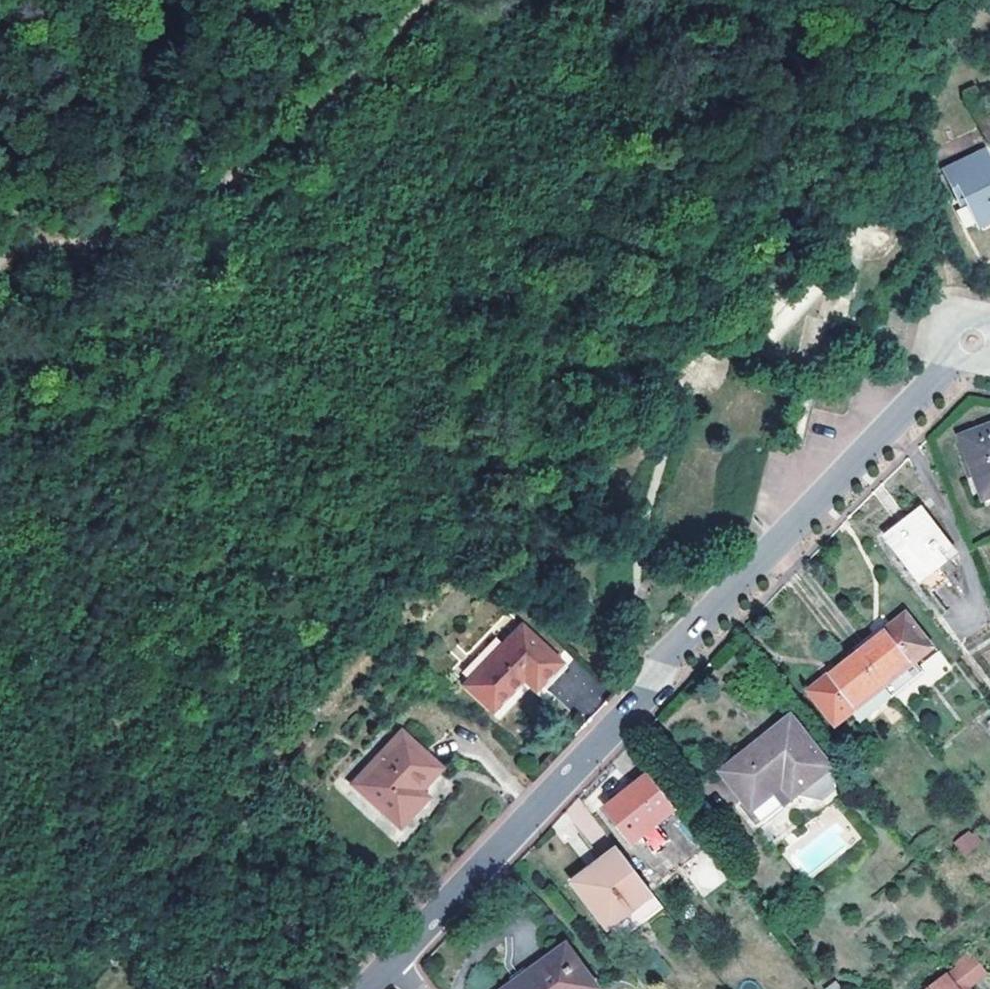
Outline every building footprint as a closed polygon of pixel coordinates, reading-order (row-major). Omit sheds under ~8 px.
[(944,170),(956,197),(962,195),(977,225),(989,219),(989,165),(983,151),(944,170)] [(961,437),(985,499),(989,498),(989,426),(961,437)] [(954,551),(924,511),(889,538),(920,578),(954,551)] [(917,661),(934,648),(908,616),(858,654),(884,687),(917,661)] [(522,625),(465,687),(494,714),(526,681),(534,672),(546,683),(563,665),(522,625)] [(884,687),(858,654),(811,691),(837,725),(853,712),(884,687)] [(884,687),(892,696),(925,670),(917,661),(884,687)] [(537,692),(546,683),(534,672),(526,681),(537,692)] [(884,687),(853,712),(860,722),(892,696),(884,687)] [(762,823),(795,797),(798,795),(820,799),(834,788),(823,774),(832,767),(792,717),(722,772),(753,811),(762,823)] [(402,730),(352,784),(399,828),(428,796),(421,788),(440,768),(402,730)] [(677,809),(651,776),(605,812),(631,846),(677,809)] [(980,844),(969,830),(954,843),(964,856),(980,844)] [(651,891),(620,851),(576,884),(610,928),(653,894),(651,891)] [(653,894),(610,928),(619,939),(662,905),(653,894)] [(568,945),(509,988),(599,988),(568,945)] [(945,975),(956,988),(968,988),(965,986),(985,970),(969,950),(956,961),(959,964),(945,975)] [(928,988),(956,988),(945,975),(928,988)] [(836,980),(825,988),(843,988),(836,980)]
